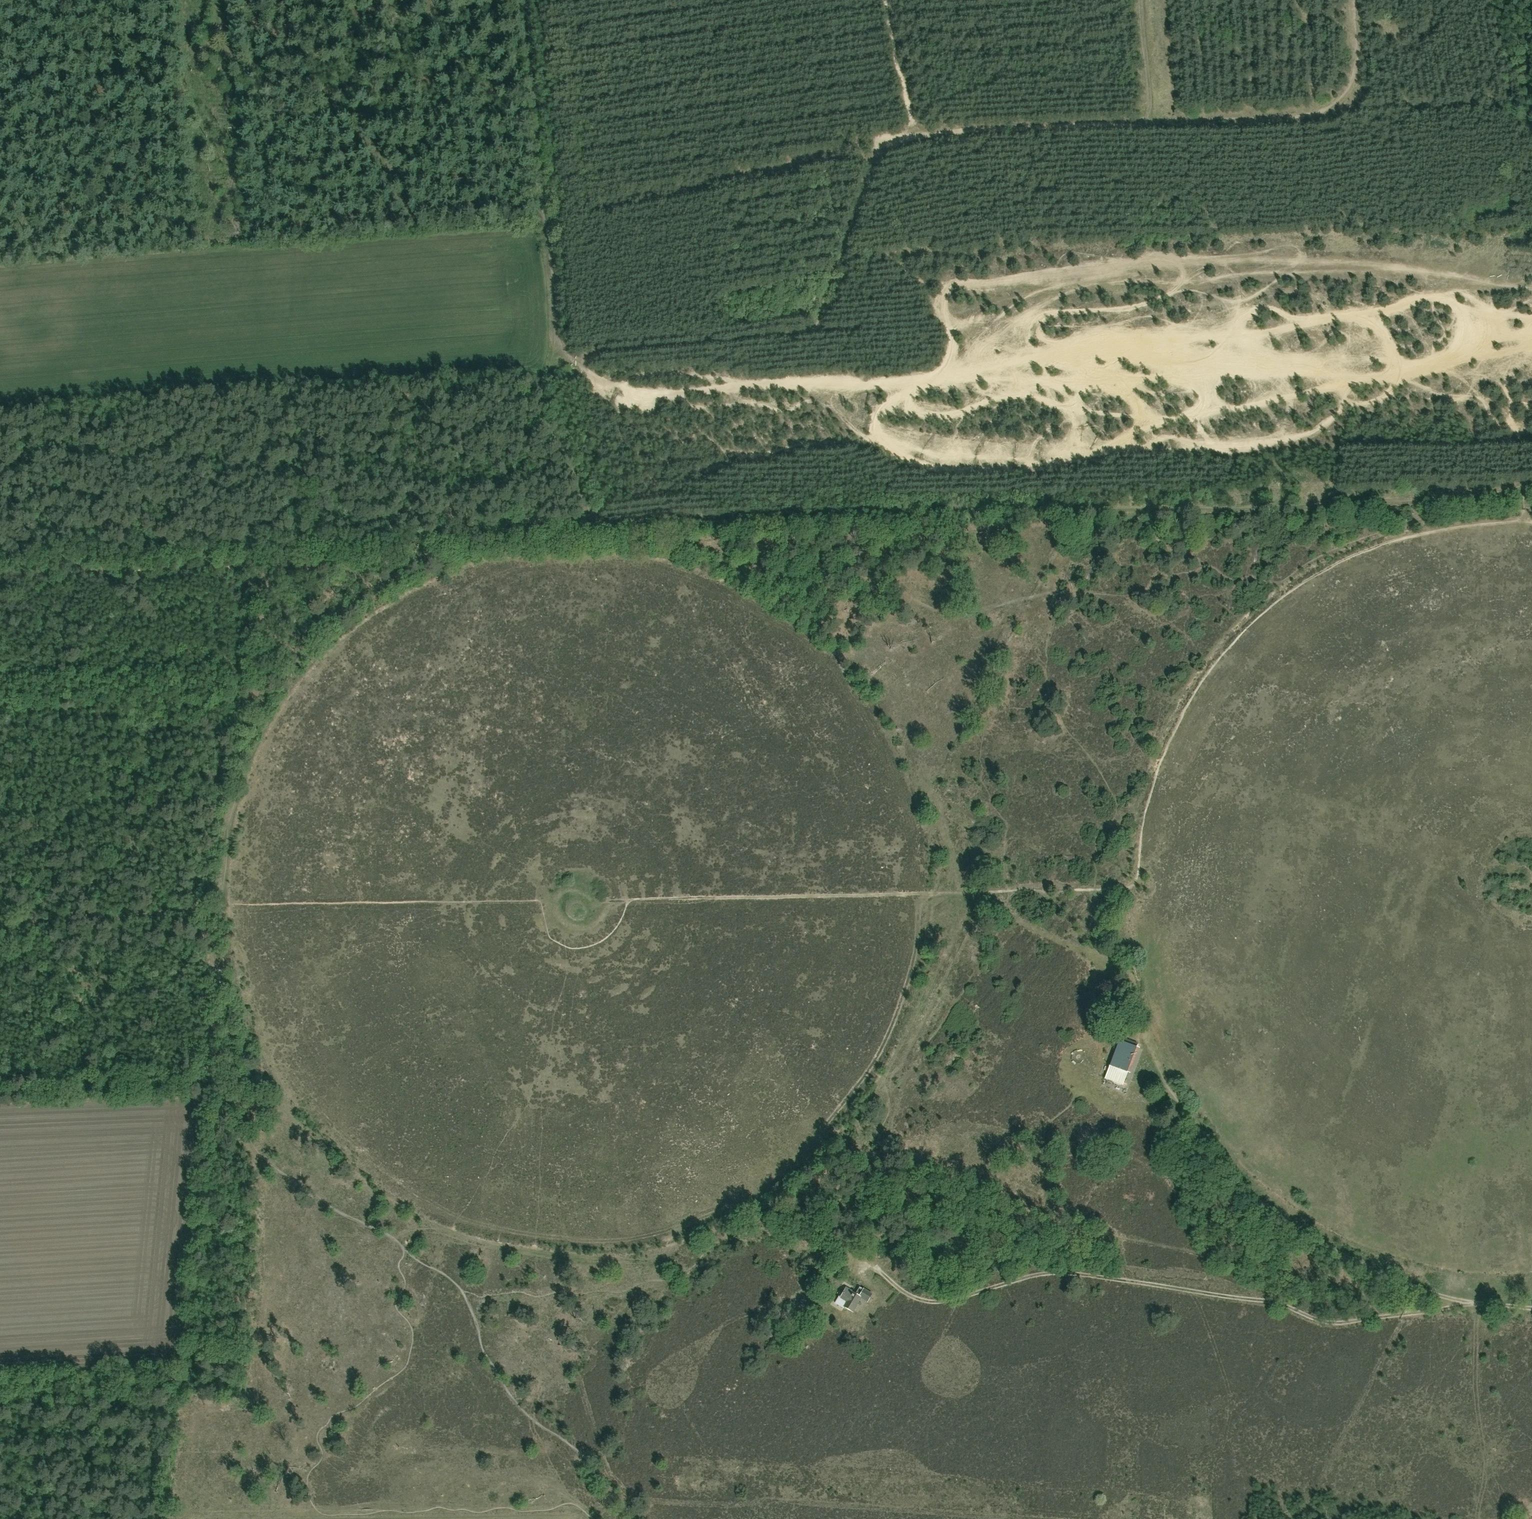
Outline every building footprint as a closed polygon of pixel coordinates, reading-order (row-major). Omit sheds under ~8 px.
[(1104,1078),(1122,1085),(1136,1047),(1119,1040),(1104,1078)] [(868,1301),(872,1294),(863,1289),(859,1295),(846,1287),(840,1297),(846,1301),(843,1306),(852,1311),(860,1297),(868,1301)]
